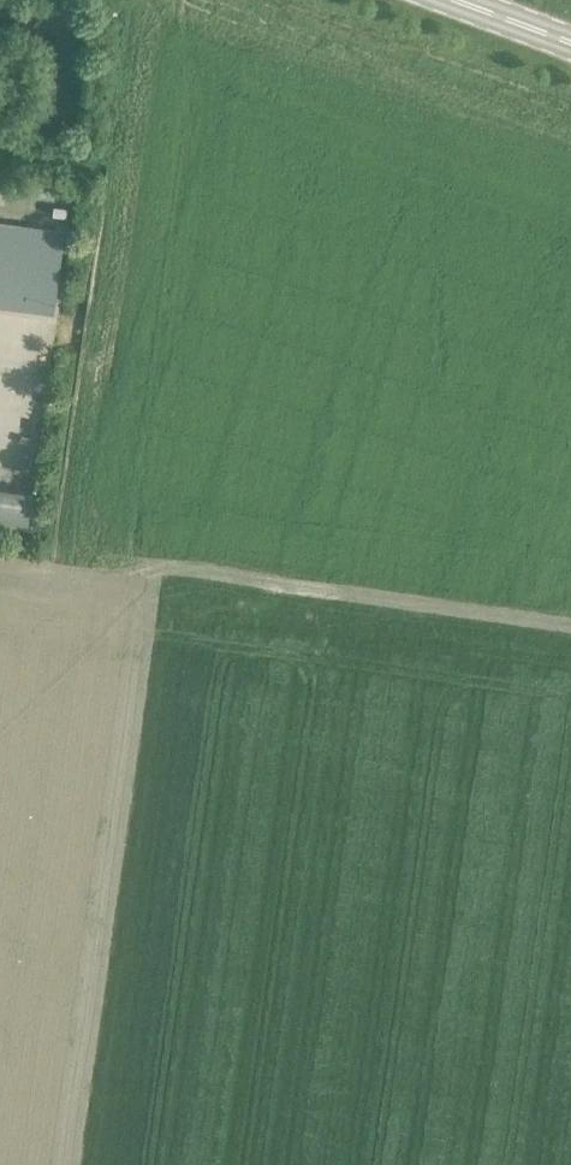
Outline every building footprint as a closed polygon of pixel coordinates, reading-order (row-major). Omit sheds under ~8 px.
[(0,483),(0,520),(25,524),(30,487),(0,483)]
